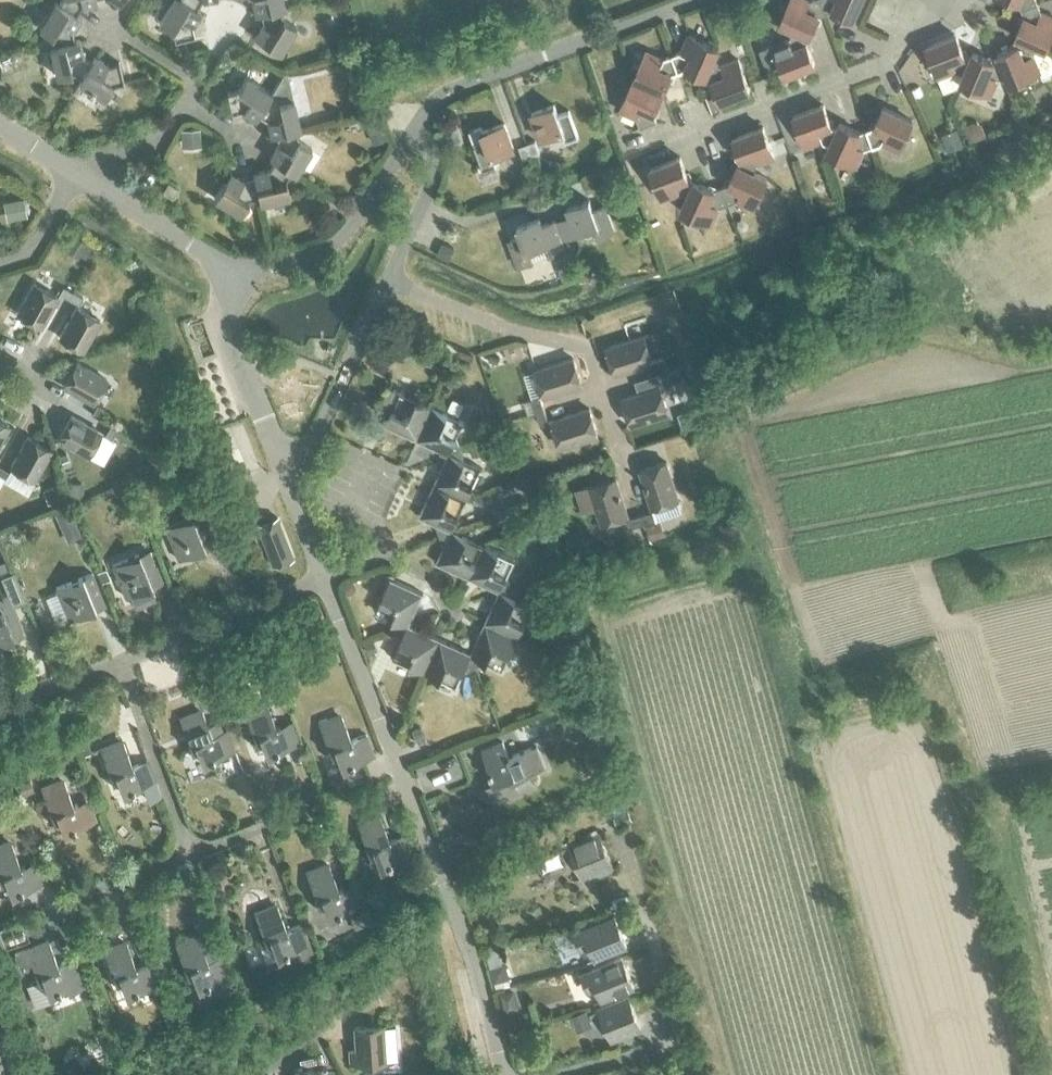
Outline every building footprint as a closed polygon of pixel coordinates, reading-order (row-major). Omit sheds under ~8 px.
[(58,3),(76,14),(82,5),(97,2),(96,0),(60,0),(58,3)] [(196,9),(183,0),(171,0),(159,21),(172,29),(174,40),(195,35),(192,24),(200,11),(196,9)] [(196,9),(201,0),(183,0),(196,9)] [(259,13),(280,7),(284,6),(283,0),(251,0),(255,13),(258,13),(259,13)] [(739,12),(750,8),(748,0),(735,0),(739,12)] [(793,29),(809,36),(818,15),(825,13),(820,0),(789,0),(779,23),(793,29)] [(825,13),(831,10),(851,19),(860,0),(820,0),(825,13)] [(1021,9),(1037,2),(1036,0),(1014,0),(1018,2),(1021,9)] [(51,35),(54,45),(75,40),(72,30),(80,16),(76,14),(58,3),(54,1),(38,27),(51,35)] [(1036,45),(1045,49),(1051,33),(1051,17),(1041,12),(1037,2),(1021,9),(1024,16),(1015,36),(1021,38),(1036,45)] [(280,7),(259,13),(261,23),(254,36),(279,52),(295,26),(282,18),(280,7)] [(809,36),(793,29),(789,38),(772,44),(784,75),(815,63),(807,42),(809,36)] [(681,50),(671,54),(678,70),(685,68),(705,77),(712,61),(718,47),(688,34),(681,50)] [(954,70),(964,73),(970,57),(964,55),(956,34),(926,46),(938,76),(954,70)] [(48,37),(38,40),(40,47),(50,45),(48,37)] [(999,58),(1006,74),(1009,83),(1040,71),(1033,54),(1036,45),(1021,38),(1018,44),(997,53),(999,58)] [(72,72),(81,78),(92,60),(83,54),(79,39),(75,40),(54,45),(49,47),(56,76),(72,72)] [(646,50),(632,79),(662,93),(671,73),(678,70),(671,54),(662,58),(646,50)] [(970,57),(964,73),(960,82),(990,94),(997,78),(1006,74),(999,58),(993,60),(973,52),(970,57)] [(92,60),(81,78),(78,82),(104,97),(112,84),(123,82),(118,61),(107,63),(94,56),(92,60)] [(721,65),(712,61),(705,77),(711,80),(719,100),(749,89),(738,58),(721,65)] [(270,135),(275,134),(295,129),(300,128),(293,98),(286,71),(284,72),(283,72),(271,92),(258,115),(267,120),(270,135)] [(255,118),(258,115),(271,92),(245,76),(237,89),(226,92),(231,113),(242,110),(255,118)] [(662,93),(632,79),(619,108),(636,116),(640,126),(656,120),(653,113),(662,93)] [(531,112),(541,138),(562,130),(565,140),(578,136),(568,110),(558,114),(554,104),(531,112)] [(821,139),(830,143),(837,127),(831,125),(823,104),(793,115),(804,146),(821,139)] [(873,126),(866,129),(873,145),(882,142),(898,150),(912,120),(883,106),(873,126)] [(377,113),(365,119),(369,128),(381,123),(377,113)] [(973,120),(962,125),(968,141),(969,141),(985,135),(984,132),(981,123),(973,120)] [(473,144),(483,170),(495,166),(492,156),(513,148),(504,122),(481,131),(485,140),(473,144)] [(837,127),(830,143),(826,152),(855,165),(863,148),(873,145),(866,129),(860,131),(839,122),(837,127)] [(740,158),(737,163),(753,171),(757,163),(774,157),(763,126),(732,137),(740,158)] [(269,157),(273,160),(291,171),(295,173),(311,147),(298,140),(295,129),(275,134),(277,144),(269,157)] [(945,144),(941,145),(944,153),(958,147),(963,145),(956,129),(942,135),(945,144)] [(199,130),(180,131),(181,147),(199,146),(199,130)] [(526,143),(531,156),(539,152),(535,140),(526,143)] [(518,146),(523,159),(531,156),(526,143),(518,146)] [(678,192),(687,196),(694,180),(688,177),(680,156),(649,168),(661,198),(678,192)] [(252,173),(253,177),(258,198),(259,202),(289,195),(285,180),(291,171),(273,160),(267,169),(252,173)] [(624,162),(602,170),(606,181),(628,173),(624,162)] [(728,184),(721,187),(727,203),(737,200),(753,207),(767,177),(753,171),(737,163),(728,184)] [(258,198),(253,177),(243,180),(230,171),(214,197),(240,213),(248,200),(258,198)] [(694,180),(687,196),(680,210),(710,223),(718,206),(727,203),(721,187),(714,189),(694,180)] [(162,191),(171,197),(177,187),(167,181),(162,191)] [(22,195),(8,198),(11,217),(26,214),(22,195)] [(566,207),(576,233),(597,225),(601,235),(613,231),(604,205),(593,209),(589,199),(566,207)] [(527,251),(548,243),(562,238),(555,219),(542,224),(539,217),(516,226),(520,235),(509,240),(518,265),(531,261),(527,251)] [(74,234),(68,244),(84,255),(91,245),(74,234)] [(443,243),(438,252),(449,257),(453,247),(443,243)] [(569,263),(558,267),(563,279),(574,275),(569,263)] [(578,269),(577,278),(591,279),(591,269),(578,269)] [(16,313),(40,326),(57,296),(34,283),(16,313)] [(59,292),(69,298),(72,291),(62,285),(59,292)] [(72,291),(69,298),(79,303),(82,297),(72,291)] [(59,337),(82,350),(99,320),(76,306),(59,337)] [(606,347),(614,373),(651,361),(643,335),(606,347)] [(536,369),(544,395),(581,383),(573,357),(536,369)] [(655,359),(659,372),(668,370),(663,357),(655,359)] [(62,385),(93,402),(106,378),(76,361),(62,385)] [(678,367),(668,370),(671,383),(682,379),(678,367)] [(668,370),(659,372),(663,385),(671,383),(668,370)] [(622,397),(630,423),(668,411),(659,386),(622,397)] [(385,424),(416,439),(432,406),(389,387),(379,409),(389,413),(385,424)] [(532,398),(536,411),(544,409),(540,396),(532,398)] [(91,413),(98,417),(103,407),(96,403),(91,413)] [(416,439),(448,453),(460,448),(456,437),(463,421),(432,406),(416,439)] [(551,420),(560,446),(597,433),(589,408),(551,420)] [(544,409),(536,411),(540,424),(548,421),(544,409)] [(57,438),(88,455),(101,431),(71,414),(57,438)] [(9,425),(0,420),(0,441),(9,425)] [(104,433),(111,437),(116,427),(110,424),(104,433)] [(10,467),(34,480),(51,449),(27,436),(10,467)] [(479,443),(471,447),(475,456),(483,452),(479,443)] [(448,453),(433,484),(466,499),(481,467),(464,459),(460,448),(448,453)] [(666,461),(640,470),(652,507),(653,510),(656,519),(657,518),(681,511),(677,499),(678,499),(666,461)] [(5,477),(9,470),(0,465),(0,474),(5,477)] [(590,485),(602,523),(627,514),(615,477),(590,485)] [(122,481),(107,487),(113,502),(128,496),(122,481)] [(82,482),(72,483),(74,493),(83,492),(82,482)] [(435,523),(439,534),(452,530),(466,499),(433,484),(418,516),(435,523)] [(69,507),(55,512),(60,527),(74,521),(69,507)] [(653,510),(640,514),(643,523),(656,519),(653,510)] [(195,526),(205,522),(201,512),(165,526),(178,559),(204,548),(195,526)] [(640,514),(628,518),(630,527),(643,523),(640,514)] [(278,516),(257,524),(273,564),(294,556),(278,516)] [(656,519),(643,523),(647,536),(662,531),(657,518),(656,519)] [(435,562),(468,576),(483,544),(452,530),(439,534),(443,546),(435,562)] [(468,576),(498,591),(512,586),(507,575),(515,559),(483,544),(468,576)] [(151,586),(162,582),(148,550),(112,564),(126,596),(130,595),(135,607),(155,598),(151,586)] [(104,569),(96,572),(100,582),(108,579),(104,569)] [(95,609),(105,605),(96,583),(92,572),(56,587),(69,620),(95,609)] [(392,618),(395,629),(409,624),(423,593),(390,578),(375,610),(392,618)] [(345,580),(343,585),(344,589),(348,592),(353,591),(355,587),(354,582),(350,579),(345,580)] [(498,591),(485,622),(517,637),(532,605),(515,597),(512,586),(498,591)] [(13,638),(23,633),(7,592),(0,594),(0,643),(13,638)] [(485,622),(470,653),(475,666),(486,661),(502,669),(517,637),(485,622)] [(392,656),(424,671),(439,639),(409,624),(395,629),(400,640),(392,656)] [(373,638),(364,641),(368,652),(377,648),(373,638)] [(439,639),(424,671),(456,686),(462,671),(475,666),(470,653),(439,639)] [(208,681),(194,687),(198,699),(213,693),(208,681)] [(243,708),(255,741),(260,739),(266,755),(288,747),(279,725),(275,727),(266,704),(253,709),(252,705),(243,708)] [(178,716),(191,749),(196,747),(202,763),(235,750),(227,729),(222,731),(218,721),(207,725),(202,712),(189,717),(187,713),(178,716)] [(318,721),(330,754),(335,752),(341,768),(374,755),(365,733),(350,740),(342,716),(328,722),(326,718),(318,721)] [(559,720),(546,726),(552,741),(566,736),(559,720)] [(419,728),(410,731),(416,744),(424,741),(419,728)] [(87,740),(80,743),(85,755),(92,752),(87,740)] [(487,784),(492,798),(515,789),(511,781),(544,768),(535,746),(508,756),(502,742),(480,750),(493,781),(487,784)] [(108,743),(99,747),(112,780),(117,778),(123,793),(141,786),(147,801),(161,796),(155,781),(147,760),(132,766),(123,743),(110,748),(108,743)] [(0,770),(0,785),(13,779),(7,767),(0,770)] [(29,779),(17,784),(22,795),(33,790),(29,779)] [(45,800),(35,803),(39,814),(49,810),(52,819),(57,817),(63,832),(85,824),(77,803),(72,804),(64,781),(50,787),(49,782),(40,786),(45,800)] [(623,815),(613,820),(617,826),(627,821),(629,820),(626,814),(623,815)] [(355,820),(368,853),(373,852),(379,867),(401,859),(412,855),(403,833),(392,837),(388,839),(379,816),(366,821),(365,817),(355,820)] [(561,850),(562,852),(565,862),(574,858),(581,877),(611,864),(599,834),(561,850)] [(5,879),(11,894),(32,886),(24,865),(20,866),(11,843),(0,847),(0,881),(5,879)] [(305,870),(318,903),(322,901),(328,917),(350,909),(342,887),(338,889),(329,866),(315,871),(314,867),(305,870)] [(277,958),(294,951),(297,960),(312,954),(300,924),(286,930),(277,907),(264,912),(262,907),(253,911),(266,944),(271,942),(277,958)] [(362,914),(350,919),(354,931),(366,926),(362,914)] [(626,945),(614,915),(573,931),(580,948),(589,945),(594,958),(626,945)] [(174,941),(187,974),(192,973),(198,988),(219,980),(211,958),(207,960),(198,937),(185,942),(183,938),(174,941)] [(25,947),(14,951),(22,970),(32,966),(38,981),(42,979),(48,994),(67,987),(69,993),(84,987),(73,960),(58,966),(49,943),(35,948),(34,944),(25,947)] [(111,945),(102,948),(115,981),(120,979),(126,994),(147,986),(159,982),(151,960),(139,965),(135,966),(126,944),(113,949),(111,945)] [(612,995),(634,986),(621,956),(581,972),(588,989),(596,986),(602,999),(612,995)] [(503,961),(489,965),(493,980),(508,976),(503,961)] [(512,989),(498,993),(503,1011),(517,1007),(512,989)] [(589,1013),(595,1026),(603,1022),(610,1039),(641,1027),(628,996),(589,1013)] [(191,1006),(176,1011),(181,1023),(181,1024),(195,1018),(191,1006)] [(586,1009),(570,1015),(577,1032),(592,1025),(586,1009)] [(176,1011),(166,1015),(170,1027),(181,1023),(176,1011)] [(354,1026),(355,1049),(349,1050),(350,1062),(357,1062),(383,1060),(381,1025),(354,1026)]
